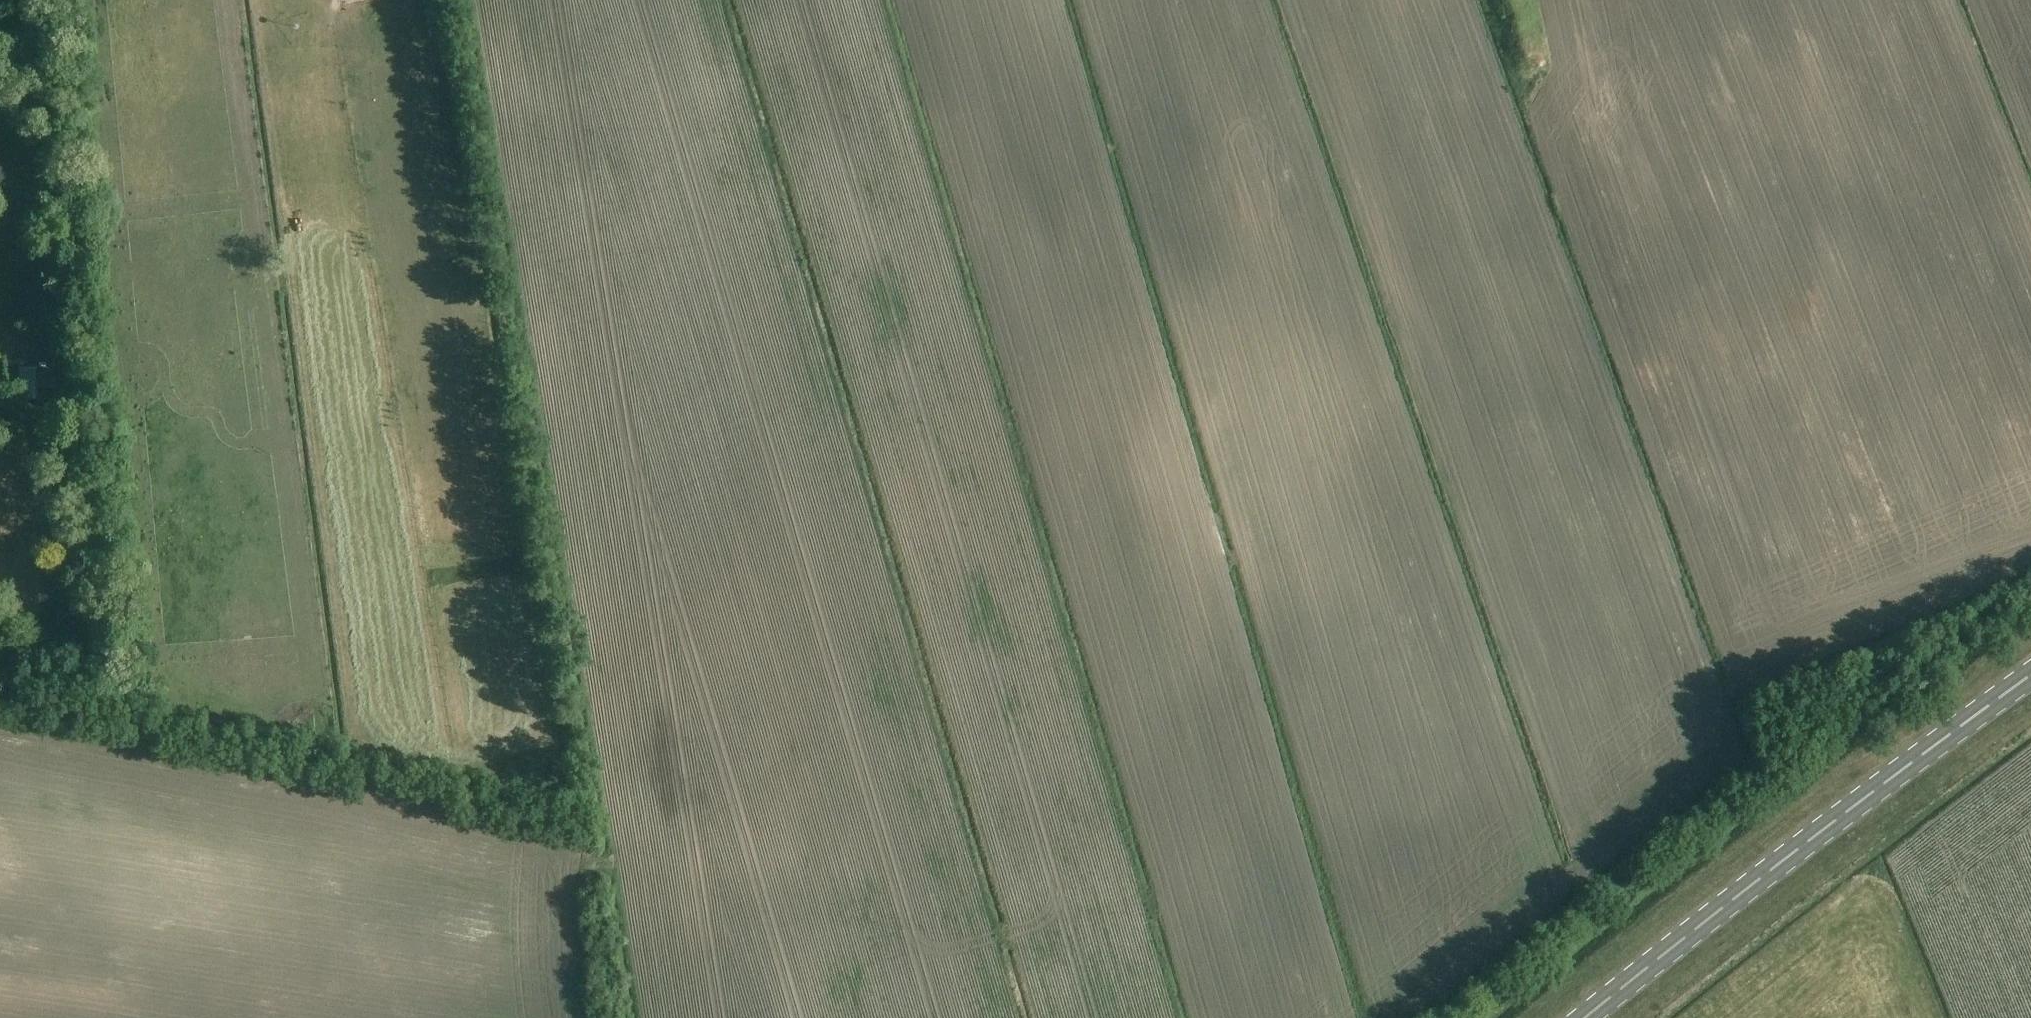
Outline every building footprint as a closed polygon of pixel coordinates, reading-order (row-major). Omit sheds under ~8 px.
[(35,379),(54,378),(54,366),(35,366),(35,379)]
